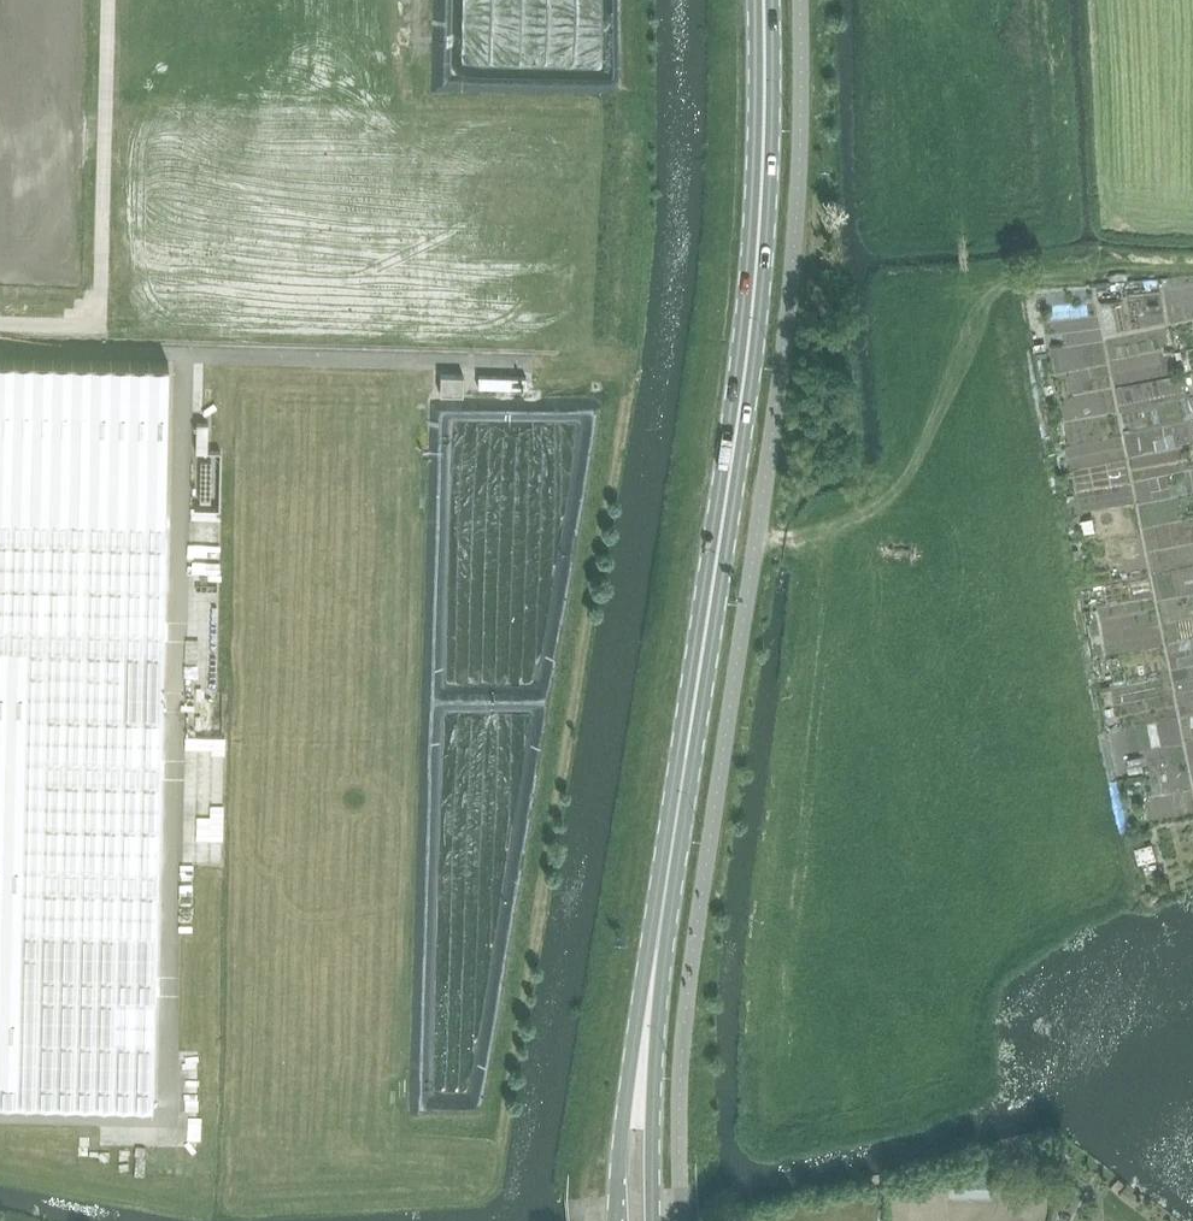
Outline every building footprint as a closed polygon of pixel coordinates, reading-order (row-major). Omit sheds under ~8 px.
[(162,701),(166,526),(170,364),(0,360),(0,1100),(153,1103),(156,978),(162,701)] [(464,374),(441,373),(440,394),(464,395),(464,374)] [(947,1183),(947,1192),(984,1193),(985,1184),(947,1183)]
